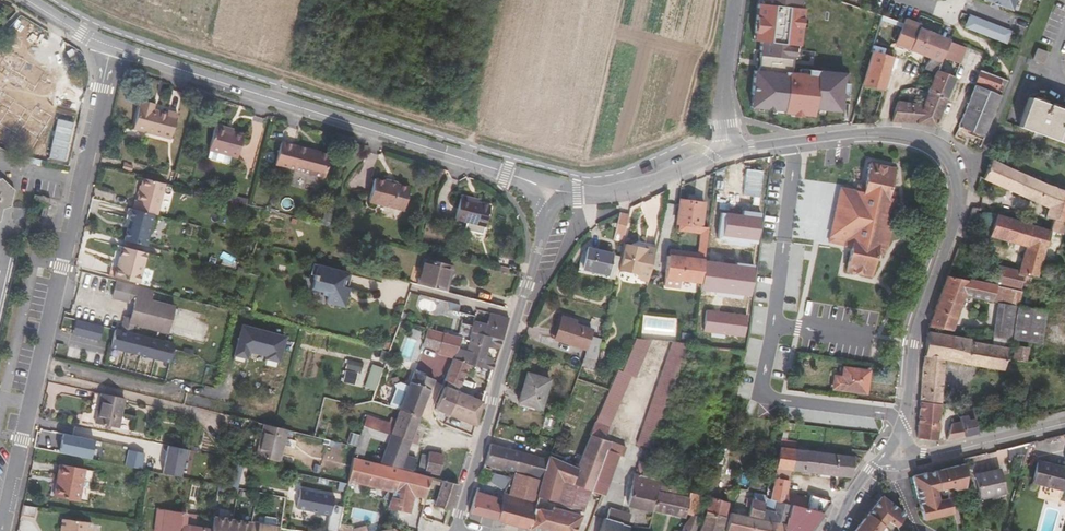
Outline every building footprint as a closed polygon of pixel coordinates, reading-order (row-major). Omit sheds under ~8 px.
[(751,112),(792,118),(845,122),(849,74),(815,52),(798,51),(800,29),(808,28),(818,19),(821,2),(820,0),(763,0),(762,2),(757,2),(753,40),(759,44),(757,67),(751,112)] [(1011,10),(1015,0),(984,0),(1011,10)] [(965,27),(1007,44),(1011,32),(969,15),(965,27)] [(904,22),(919,28),(921,24),(919,23),(906,18),(904,22)] [(896,43),(897,43),(911,49),(919,28),(904,22),(896,43)] [(949,40),(919,28),(911,49),(932,57),(941,61),(942,57),(946,49),(949,40)] [(946,49),(942,57),(960,64),(967,48),(949,40),(946,49)] [(42,83),(48,47),(24,42),(16,80),(23,81),(19,103),(43,108),(48,84),(42,83)] [(895,51),(873,44),(872,46),(870,51),(872,52),(893,57),(895,51)] [(1039,47),(1034,57),(1042,61),(1047,51),(1039,47)] [(872,52),(865,75),(862,85),(884,90),(893,57),(872,52)] [(937,70),(941,61),(932,57),(926,68),(936,72),(937,70)] [(928,92),(947,99),(955,77),(937,70),(936,72),(928,92)] [(1000,84),(1007,86),(1008,82),(981,71),(977,82),(998,91),(1000,84)] [(1001,96),(996,94),(975,86),(959,126),(984,136),(1001,96)] [(915,123),(936,126),(947,99),(928,92),(924,104),(898,100),(892,122),(915,123)] [(1029,98),(1019,126),(1037,132),(1056,139),(1064,143),(1064,110),(1034,100),(1029,98)] [(154,110),(155,105),(141,101),(134,128),(171,138),(178,113),(167,111),(167,113),(154,110)] [(35,118),(29,149),(51,153),(57,123),(35,118)] [(227,131),(228,128),(215,125),(207,157),(228,163),(231,155),(238,157),(243,135),(233,132),(227,131)] [(324,177),(330,154),(281,142),(275,164),(324,177)] [(983,178),(1038,203),(1046,185),(991,160),(983,178)] [(127,164),(128,162),(125,161),(123,168),(131,170),(132,165),(127,164)] [(890,231),(893,215),(897,199),(895,199),(897,192),(889,190),(894,168),(870,163),(865,185),(857,183),(855,190),(841,187),(830,236),(845,239),(844,247),(852,248),(847,271),(870,276),(875,254),(883,256),(884,248),(886,249),(890,231)] [(750,170),(741,169),(738,189),(760,192),(763,167),(751,166),(750,170)] [(157,215),(165,182),(143,176),(137,200),(134,199),(132,208),(154,214),(157,215)] [(8,219),(11,184),(2,177),(0,177),(0,221),(8,219)] [(375,179),(370,202),(390,207),(404,210),(409,187),(375,179)] [(1046,185),(1038,203),(1047,207),(1064,215),(1064,192),(1046,185)] [(231,194),(229,199),(247,204),(248,199),(231,194)] [(462,199),(460,198),(455,219),(468,222),(466,230),(484,234),(485,227),(490,206),(479,203),(480,199),(464,195),(462,199)] [(678,223),(700,226),(702,227),(705,202),(679,199),(676,223),(678,223)] [(976,218),(979,209),(972,207),(969,216),(976,218)] [(1047,207),(1045,217),(1053,219),(1064,222),(1064,215),(1047,207)] [(132,208),(129,219),(132,222),(130,228),(127,227),(124,240),(139,244),(147,246),(154,214),(132,208)] [(613,240),(623,242),(628,215),(620,213),(613,240)] [(724,236),(757,240),(760,217),(727,213),(724,236)] [(1016,274),(1023,276),(1038,277),(1050,230),(997,213),(996,215),(989,213),(986,223),(993,225),(989,236),(1024,247),(1017,270),(1016,274)] [(678,230),(699,234),(700,226),(678,223),(678,230)] [(707,227),(702,227),(700,226),(699,234),(697,252),(697,258),(704,260),(707,227)] [(124,240),(122,246),(137,250),(139,244),(124,240)] [(647,280),(656,244),(645,241),(643,249),(638,248),(638,246),(627,243),(621,270),(635,273),(639,279),(647,280)] [(621,270),(627,243),(622,242),(619,256),(616,269),(621,270)] [(147,253),(137,250),(122,246),(114,276),(139,283),(147,253)] [(697,258),(697,252),(670,248),(669,254),(697,258)] [(609,274),(613,255),(588,249),(584,268),(609,274)] [(697,258),(669,254),(664,285),(679,288),(681,279),(701,282),(704,260),(697,258)] [(608,278),(614,279),(616,269),(619,256),(613,255),(609,274),(608,278)] [(424,258),(420,271),(423,272),(420,284),(446,291),(453,265),(424,258)] [(700,288),(749,296),(753,266),(704,260),(701,282),(700,288)] [(349,273),(318,265),(316,275),(315,275),(314,279),(315,280),(313,289),(330,293),(327,302),(346,306),(351,287),(345,286),(349,273)] [(497,265),(495,270),(509,273),(510,268),(497,265)] [(995,265),(991,284),(996,285),(1020,290),(1023,276),(1016,274),(1017,270),(995,265)] [(972,273),(949,269),(947,276),(970,281),(971,280),(972,273)] [(934,311),(956,319),(965,296),(991,302),(996,285),(991,284),(971,280),(970,281),(947,276),(934,311)] [(154,290),(117,280),(113,297),(128,301),(127,303),(133,304),(130,317),(124,315),(120,331),(131,334),(134,324),(168,333),(175,307),(151,301),(154,290)] [(683,280),(681,289),(693,292),(695,283),(683,280)] [(991,302),(997,303),(1017,306),(1020,290),(996,285),(991,302)] [(447,307),(459,310),(460,303),(447,300),(447,307)] [(1010,340),(1011,340),(1017,306),(997,303),(991,337),(1010,340)] [(1046,310),(1017,306),(1011,340),(1041,345),(1046,310)] [(743,337),(746,316),(705,310),(702,331),(743,337)] [(472,324),(471,329),(503,337),(509,316),(490,311),(487,323),(473,319),(472,324)] [(952,331),(956,319),(934,311),(929,327),(952,331)] [(472,324),(473,319),(461,316),(460,321),(461,322),(472,324)] [(585,348),(590,335),(591,330),(576,324),(577,321),(562,317),(556,339),(585,348)] [(110,346),(114,327),(75,318),(69,344),(98,351),(100,344),(110,346)] [(462,337),(468,339),(471,329),(472,324),(461,322),(457,336),(462,337)] [(965,326),(964,333),(983,335),(983,330),(979,329),(980,326),(971,324),(965,326)] [(285,336),(242,326),(233,361),(244,364),(248,350),(267,354),(264,365),(276,368),(285,336)] [(438,353),(454,357),(462,337),(457,336),(427,328),(422,346),(439,350),(438,353)] [(468,339),(462,337),(454,357),(445,381),(449,382),(459,386),(469,364),(488,369),(485,376),(490,377),(503,337),(471,329),(468,339)] [(120,331),(114,330),(110,347),(121,350),(122,346),(130,348),(129,352),(150,357),(151,353),(160,355),(159,359),(170,362),(174,344),(131,334),(120,331)] [(970,340),(928,332),(924,359),(920,402),(941,404),(945,359),(971,365),(1003,369),(1005,359),(1008,348),(970,341),(970,340)] [(601,338),(590,335),(585,348),(587,349),(584,358),(596,361),(601,338)] [(618,367),(576,468),(578,468),(577,469),(571,484),(588,490),(603,448),(619,454),(618,455),(623,457),(626,447),(604,439),(609,428),(608,428),(631,374),(638,377),(654,340),(636,338),(623,368),(618,367)] [(673,341),(639,439),(637,443),(651,447),(652,444),(687,345),(688,342),(673,341)] [(1014,345),(1011,360),(1026,363),(1029,348),(1014,345)] [(584,357),(581,365),(594,369),(596,361),(584,358),(584,357)] [(347,359),(343,382),(361,385),(364,362),(347,359)] [(367,381),(377,384),(383,367),(373,364),(367,381)] [(835,376),(833,388),(866,392),(869,372),(844,368),(843,378),(835,376)] [(390,406),(399,410),(419,417),(434,380),(413,372),(408,385),(399,382),(394,385),(396,389),(390,406)] [(542,409),(550,380),(527,373),(518,402),(542,409)] [(436,410),(449,415),(457,392),(459,386),(449,382),(447,386),(445,385),(436,410)] [(449,415),(475,426),(482,401),(485,393),(478,391),(475,399),(457,392),(449,415)] [(124,398),(101,393),(95,423),(118,428),(124,398)] [(917,438),(937,440),(941,404),(920,402),(917,438)] [(420,436),(417,435),(413,433),(415,429),(419,417),(399,410),(396,418),(391,417),(388,422),(379,419),(376,430),(410,442),(417,444),(420,436)] [(379,419),(367,414),(363,425),(376,430),(379,419)] [(966,415),(959,416),(960,421),(963,436),(977,433),(974,418),(967,419),(966,415)] [(947,440),(963,436),(960,421),(951,423),(947,440)] [(788,440),(792,423),(786,422),(781,439),(788,440)] [(278,462),(286,430),(264,424),(255,456),(278,462)] [(387,443),(381,462),(412,470),(416,459),(405,455),(410,442),(376,430),(363,425),(355,446),(354,455),(363,457),(370,437),(387,443)] [(93,439),(62,432),(58,452),(89,458),(93,439)] [(729,437),(722,434),(714,464),(722,466),(729,437)] [(779,448),(775,469),(770,500),(776,501),(779,502),(792,505),(804,508),(806,498),(787,493),(790,470),(851,478),(853,457),(795,449),(796,441),(788,440),(781,439),(779,448)] [(1010,462),(1024,460),(1030,442),(1009,447),(1010,462)] [(546,459),(490,444),(484,465),(514,472),(541,480),(546,459)] [(188,450),(168,445),(162,473),(179,477),(183,459),(186,459),(188,450)] [(565,455),(564,456),(561,461),(576,468),(582,453),(569,447),(565,455)] [(604,495),(618,455),(619,454),(603,448),(588,490),(590,490),(601,494),(604,495)] [(124,465),(141,469),(144,452),(128,449),(124,465)] [(440,473),(444,454),(429,451),(428,455),(421,454),(418,469),(440,473)] [(552,451),(549,456),(561,461),(564,456),(552,451)] [(563,481),(571,484),(577,469),(578,468),(576,468),(561,461),(549,456),(548,455),(546,459),(541,480),(540,482),(536,496),(557,501),(563,481)] [(348,483),(366,487),(391,493),(387,507),(410,513),(414,496),(426,499),(432,477),(353,457),(348,483)] [(653,459),(648,457),(646,463),(641,475),(657,479),(661,466),(652,464),(653,459)] [(627,505),(653,511),(659,479),(657,479),(641,475),(646,463),(639,461),(635,473),(633,473),(627,505)] [(1064,488),(1064,468),(1037,461),(1032,483),(1064,490),(1064,488)] [(704,474),(711,476),(714,464),(709,462),(707,467),(706,467),(704,474)] [(933,470),(936,485),(951,481),(953,487),(964,485),(965,462),(933,470)] [(722,466),(714,464),(711,476),(705,496),(707,496),(709,497),(710,497),(699,530),(721,530),(725,517),(728,502),(714,498),(722,466)] [(59,465),(56,484),(52,483),(50,495),(79,501),(84,470),(59,465)] [(491,470),(483,468),(480,477),(488,479),(490,473),(491,470)] [(1004,492),(998,468),(975,474),(981,498),(1004,492)] [(930,486),(936,485),(933,470),(926,472),(930,486)] [(930,486),(926,472),(912,475),(922,519),(951,512),(947,496),(933,500),(930,486)] [(508,495),(503,493),(501,500),(497,521),(527,530),(533,507),(536,496),(540,482),(513,474),(508,495)] [(682,517),(686,514),(690,492),(691,487),(659,479),(653,511),(682,517)] [(458,484),(444,480),(437,501),(436,505),(450,509),(458,484)] [(583,512),(590,490),(588,490),(571,484),(563,481),(557,501),(556,505),(583,512)] [(342,506),(332,504),(333,496),(300,490),(296,508),(314,511),(314,513),(324,515),(325,511),(330,511),(326,530),(337,530),(338,524),(342,506)] [(501,500),(475,491),(469,513),(497,521),(501,500)] [(754,491),(752,498),(752,499),(764,502),(765,499),(765,494),(754,491)] [(700,518),(707,496),(705,496),(690,492),(686,514),(691,515),(700,518)] [(810,495),(807,509),(823,513),(831,501),(810,495)] [(884,516),(895,524),(904,513),(880,495),(852,530),(872,530),(884,516)] [(751,505),(748,516),(730,512),(726,530),(757,530),(763,510),(764,502),(752,499),(751,505)] [(770,500),(765,499),(764,502),(763,510),(774,513),(776,501),(770,500)] [(776,501),(774,513),(763,510),(757,530),(785,530),(792,505),(779,502),(776,501)] [(35,517),(38,506),(23,503),(21,514),(35,517)] [(785,530),(811,530),(823,513),(807,509),(804,508),(792,505),(785,530)] [(533,507),(527,530),(532,530),(575,530),(581,516),(551,508),(550,511),(533,507)] [(609,508),(606,518),(621,522),(621,523),(627,525),(630,515),(609,508)] [(181,513),(157,510),(154,530),(179,530),(181,513)] [(181,513),(179,530),(210,530),(191,528),(193,514),(181,513)] [(691,515),(683,525),(681,530),(696,530),(700,518),(691,515)] [(629,526),(627,525),(621,523),(621,522),(606,518),(604,517),(600,530),(628,530),(629,526)] [(62,518),(60,530),(91,530),(92,522),(62,518)] [(250,524),(212,518),(210,530),(248,530),(250,524)] [(280,528),(274,527),(275,519),(265,518),(263,526),(257,525),(256,530),(279,530),(280,528)]
